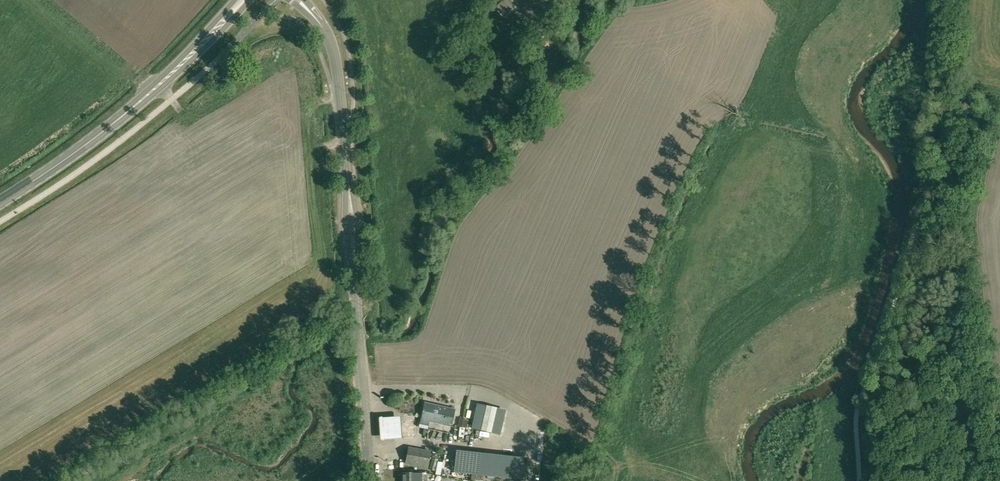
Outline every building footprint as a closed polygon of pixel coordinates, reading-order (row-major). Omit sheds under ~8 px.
[(543,27),(537,30),(540,35),(546,32),(543,27)] [(421,420),(429,422),(451,427),(455,410),(425,403),(421,420)] [(481,431),(491,433),(500,435),(506,410),(486,406),(481,431)] [(380,439),(401,438),(400,416),(379,417),(380,439)] [(402,421),(402,436),(415,436),(414,420),(402,421)] [(430,452),(408,448),(405,464),(419,466),(419,468),(427,470),(430,452)] [(454,473),(521,480),(523,459),(456,451),(454,473)] [(416,480),(427,480),(427,473),(414,473),(414,474),(401,474),(402,480),(416,480)]
